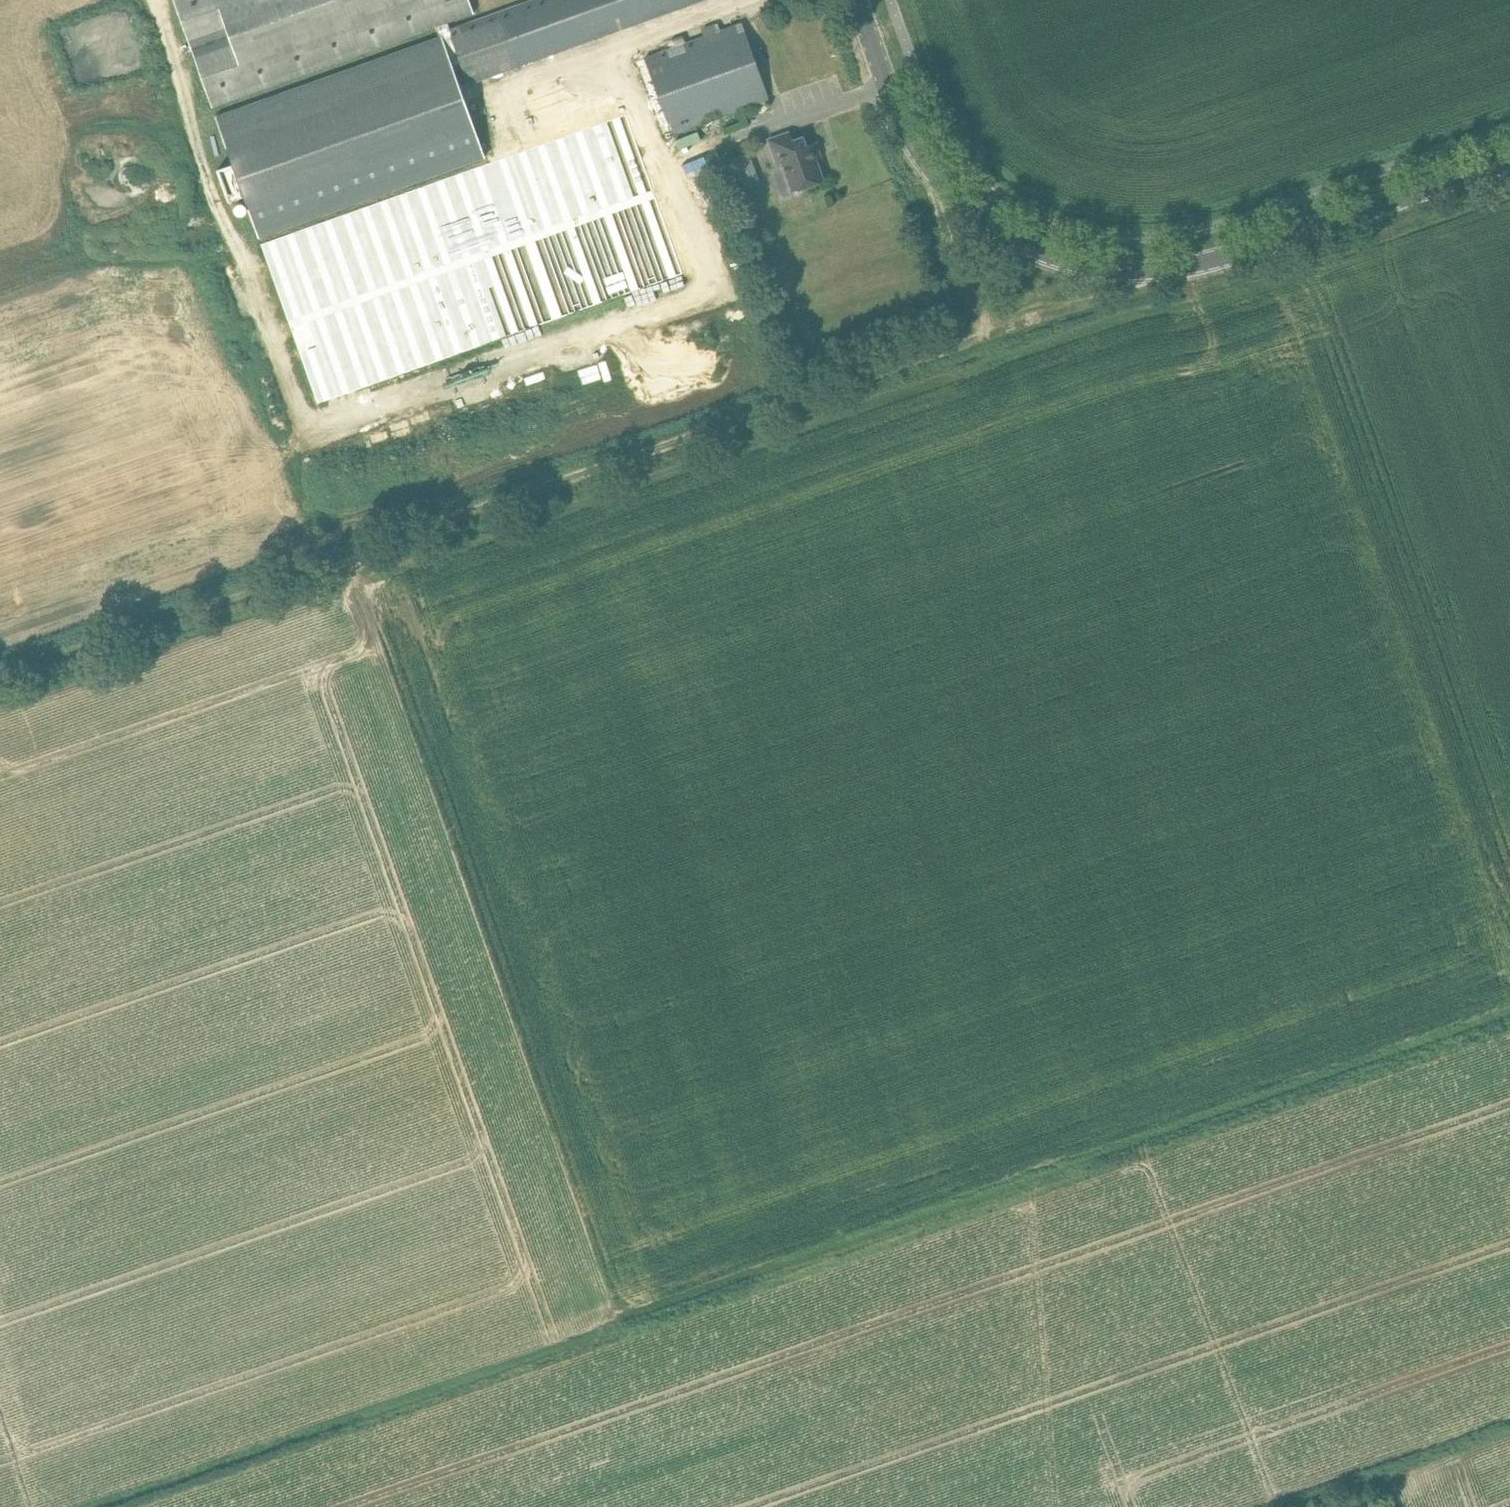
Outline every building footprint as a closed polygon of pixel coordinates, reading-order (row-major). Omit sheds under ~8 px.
[(212,108),(434,28),(436,28),(439,36),(456,78),(465,75),(468,82),(468,83),(701,0),(533,0),(451,30),(449,23),(474,13),(469,0),(173,0),(212,108)] [(705,37),(621,67),(648,141),(768,98),(741,24),(720,31),(717,24),(702,30),(705,37)] [(439,36),(216,116),(233,164),(218,170),(228,200),(243,195),(259,238),(350,205),(450,169),(485,157),(480,144),(456,78),(439,36)] [(626,115),(262,246),(319,405),(683,274),(626,115)] [(771,139),(769,140),(778,165),(783,162),(793,191),(823,180),(816,160),(821,158),(815,142),(805,146),(802,137),(793,141),(790,133),(771,139)]
